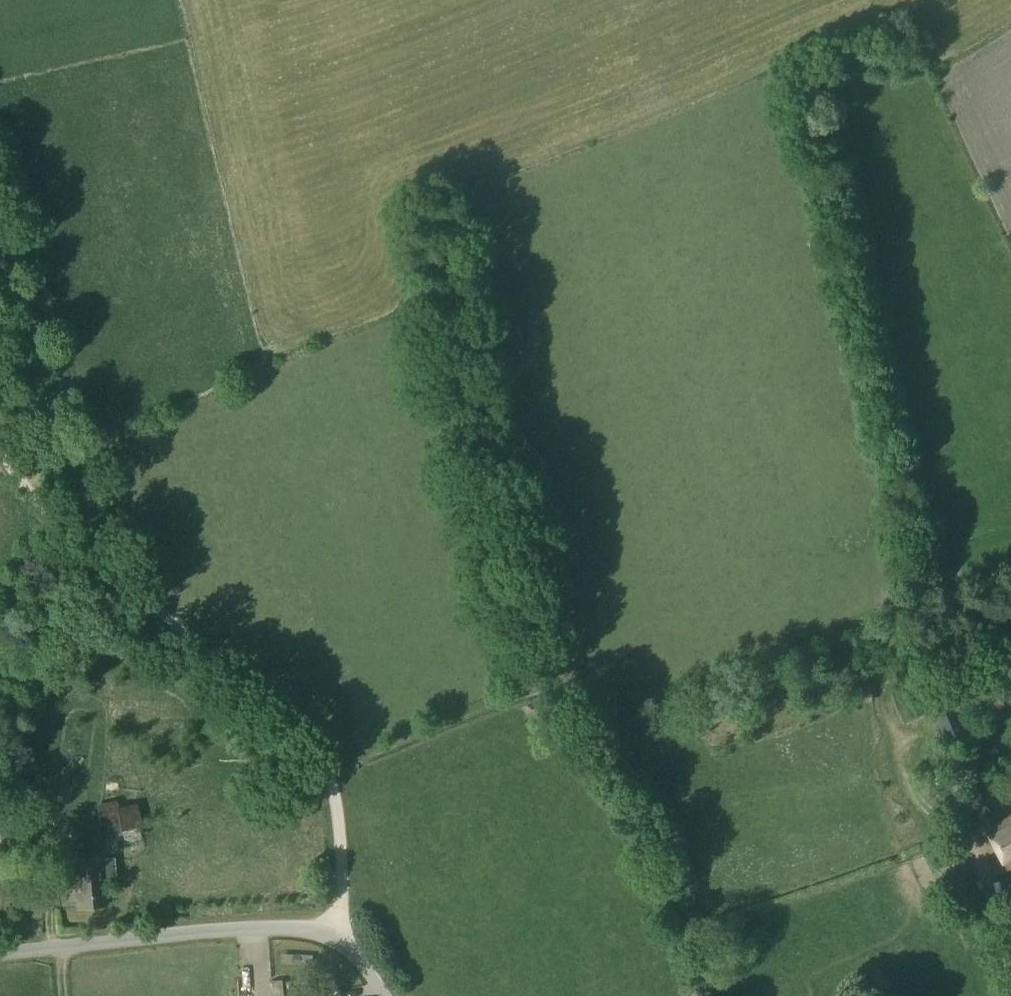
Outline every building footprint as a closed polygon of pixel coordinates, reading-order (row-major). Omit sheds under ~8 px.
[(944,740),(966,731),(942,674),(892,693),(905,724),(933,713),(944,740)] [(115,802),(95,807),(100,828),(119,832),(120,834),(141,827),(136,806),(118,809),(115,802)] [(1010,868),(1010,816),(986,826),(1005,870),(1010,868)] [(113,859),(102,860),(102,858),(72,860),(76,908),(106,905),(104,879),(115,878),(113,859)] [(959,916),(984,904),(964,859),(939,869),(959,916)]
